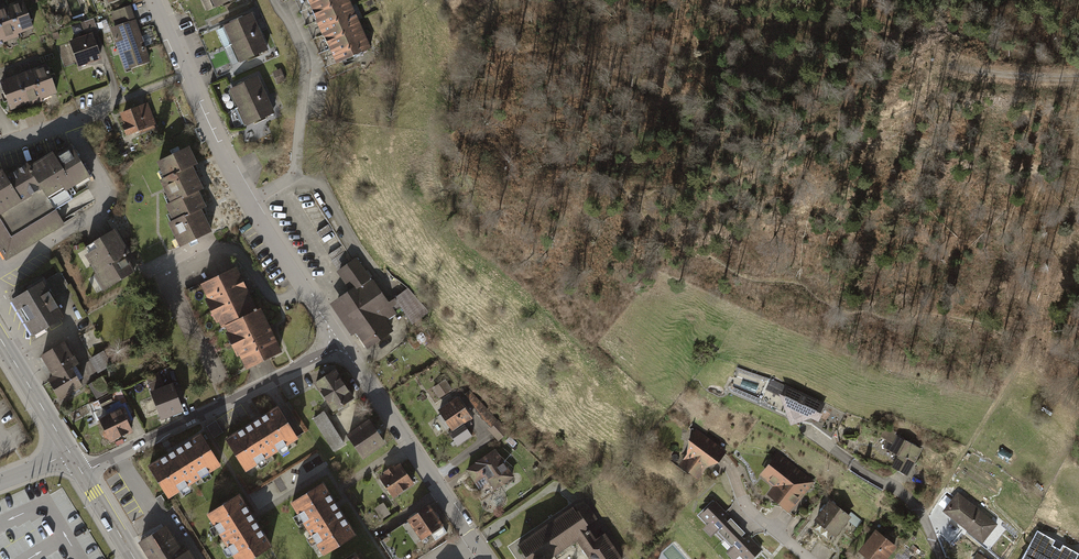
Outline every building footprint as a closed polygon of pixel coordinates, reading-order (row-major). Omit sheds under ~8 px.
[(215,10),(237,0),(211,0),(215,10)] [(311,8),(330,0),(308,0),(311,8)] [(318,22),(353,6),(350,0),(330,0),(311,8),(318,22)] [(22,1),(7,6),(18,36),(34,30),(22,1)] [(6,40),(7,42),(19,38),(18,36),(7,6),(0,9),(0,23),(6,40)] [(111,13),(116,27),(136,20),(131,6),(111,13)] [(324,37),(359,21),(353,6),(318,22),(324,37)] [(254,15),(225,28),(234,46),(262,34),(254,15)] [(94,19),(84,22),(89,35),(92,34),(99,31),(94,19)] [(116,27),(110,30),(126,72),(152,62),(136,20),(116,27)] [(324,37),(331,50),(366,34),(359,21),(324,37)] [(89,35),(69,42),(79,68),(102,59),(92,34),(89,35)] [(262,34),(234,46),(242,65),(270,52),(262,34)] [(366,34),(331,50),(338,67),(373,50),(366,34)] [(46,66),(30,72),(42,101),(57,95),(46,66)] [(280,68),(273,71),(277,82),(285,79),(280,68)] [(21,75),(19,76),(30,105),(31,108),(43,103),(42,101),(30,72),(21,75)] [(257,74),(229,87),(238,106),(266,93),(257,74)] [(19,76),(1,83),(11,112),(30,105),(19,76)] [(266,93),(238,106),(246,124),(274,111),(266,93)] [(147,100),(119,111),(123,122),(121,123),(125,134),(138,129),(140,133),(158,126),(147,100)] [(51,148),(25,163),(44,195),(61,184),(64,188),(88,173),(70,143),(53,152),(51,148)] [(187,143),(156,159),(164,175),(158,177),(170,201),(197,188),(202,185),(193,166),(191,163),(196,161),(187,143)] [(5,259),(63,223),(44,195),(25,163),(24,161),(4,173),(0,167),(0,251),(5,259)] [(205,204),(197,188),(170,201),(164,204),(171,217),(166,220),(178,244),(210,228),(201,209),(200,206),(205,204)] [(84,244),(88,250),(83,252),(103,286),(133,268),(123,252),(128,249),(114,226),(84,244)] [(356,255),(336,269),(349,288),(328,302),(350,333),(354,331),(366,347),(392,329),(386,319),(396,312),(392,307),(388,301),(356,255)] [(236,263),(199,281),(206,295),(203,296),(215,320),(218,319),(221,325),(224,323),(257,307),(248,288),(236,263)] [(59,272),(46,280),(55,294),(68,286),(59,272)] [(41,278),(9,298),(31,333),(63,313),(41,278)] [(407,288),(388,301),(392,307),(398,302),(412,323),(429,311),(407,288)] [(260,306),(257,307),(224,323),(226,328),(224,329),(236,354),(238,353),(244,366),(281,349),(270,327),(260,306)] [(420,330),(408,339),(414,347),(427,338),(420,330)] [(63,341),(39,354),(53,376),(74,363),(78,362),(73,354),(71,355),(63,341)] [(103,350),(89,358),(97,372),(111,364),(103,350)] [(82,376),(74,363),(53,376),(47,379),(59,398),(82,385),(78,378),(82,376)] [(354,395),(336,367),(314,381),(333,409),(354,395)] [(159,372),(146,377),(150,388),(163,383),(159,372)] [(102,375),(88,384),(96,398),(111,389),(102,375)] [(445,378),(432,387),(439,397),(452,388),(445,378)] [(785,384),(771,378),(766,389),(779,396),(790,424),(810,417),(818,421),(822,413),(820,412),(825,402),(785,384)] [(182,410),(172,382),(149,390),(160,418),(182,410)] [(120,388),(90,402),(96,416),(120,405),(128,421),(133,418),(125,402),(126,402),(120,388)] [(458,396),(438,409),(452,429),(448,431),(458,445),(473,435),(464,423),(473,417),(458,396)] [(297,436),(277,403),(254,417),(226,435),(246,468),(297,436)] [(128,421),(120,405),(96,416),(103,430),(102,433),(104,437),(107,438),(109,442),(114,439),(113,438),(132,429),(128,421)] [(324,410),(313,417),(333,450),(345,442),(324,410)] [(385,441),(368,417),(346,432),(363,456),(385,441)] [(215,420),(206,426),(214,437),(223,431),(215,420)] [(896,431),(885,425),(880,436),(887,440),(883,446),(898,455),(892,466),(908,475),(922,449),(895,434),(896,431)] [(726,451),(696,428),(687,439),(686,454),(677,465),(698,479),(704,468),(718,461),(726,451)] [(218,464),(197,432),(170,449),(146,463),(166,496),(218,464)] [(849,440),(846,446),(853,450),(856,443),(849,440)] [(514,475),(495,448),(465,469),(479,488),(489,481),(494,489),(514,475)] [(814,481),(778,452),(759,475),(773,486),(767,494),(789,512),(814,481)] [(414,483),(400,462),(395,466),(394,463),(377,475),(393,497),(414,483)] [(322,552),(355,532),(338,504),(323,481),(291,501),(322,552)] [(998,524),(958,492),(942,512),(983,543),(998,524)] [(269,545),(253,517),(239,493),(206,512),(233,558),(245,558),(269,545)] [(161,494),(156,498),(164,511),(169,508),(161,494)] [(849,514),(830,499),(814,519),(836,536),(848,520),(851,516),(849,514)] [(723,539),(733,529),(726,522),(727,520),(725,518),(729,514),(714,500),(699,515),(707,523),(702,528),(711,537),(716,532),(723,539)] [(383,502),(374,508),(381,519),(390,513),(383,502)] [(518,542),(529,558),(549,558),(548,558),(577,538),(592,558),(625,558),(606,531),(596,537),(588,525),(598,518),(588,503),(577,511),(573,505),(518,542)] [(443,524),(430,504),(408,519),(421,539),(443,524)] [(851,512),(849,514),(851,516),(848,520),(857,527),(862,521),(851,512)] [(730,517),(727,520),(726,522),(733,529),(740,537),(741,535),(745,532),(730,517)] [(733,529),(723,539),(731,546),(725,552),(732,558),(734,558),(739,554),(744,558),(751,558),(762,548),(748,535),(744,538),(741,535),(740,537),(733,529)] [(876,530),(859,551),(869,558),(887,558),(897,547),(876,530)] [(1078,554),(1078,553),(1062,543),(1059,548),(1052,544),(1055,539),(1038,530),(1022,558),(1076,558),(1078,554)] [(184,558),(167,532),(143,547),(151,558),(182,558),(184,558)]
